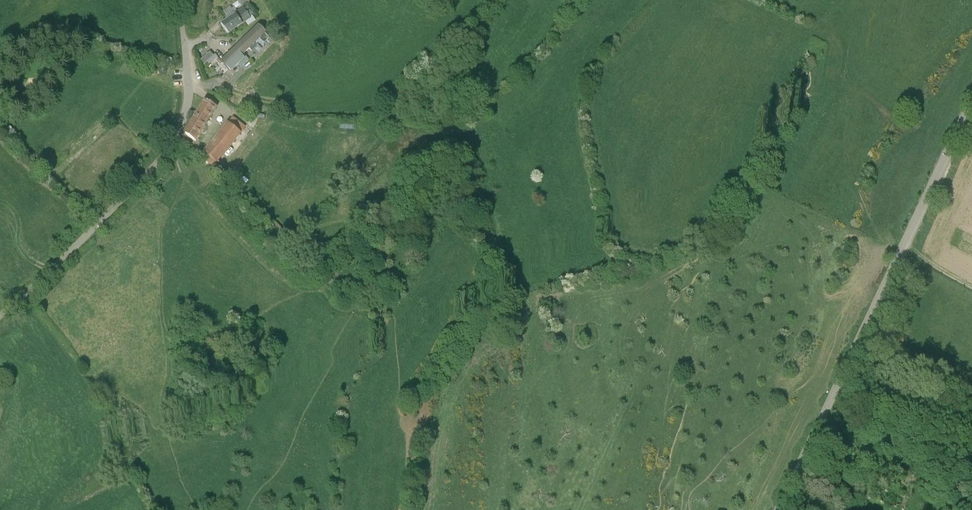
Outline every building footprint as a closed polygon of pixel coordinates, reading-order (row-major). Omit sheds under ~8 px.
[(223,29),(227,36),(238,29),(237,27),(249,19),(245,14),(233,22),(235,25),(233,26),(232,24),(223,29)] [(221,40),(229,51),(252,35),(250,33),(253,30),(248,24),(245,26),(245,25),(238,29),(227,36),(221,40)] [(221,78),(234,91),(250,77),(245,72),(267,49),(258,41),(221,78)] [(183,149),(196,157),(217,123),(205,115),(183,149)] [(203,167),(218,179),(242,149),(228,137),(203,167)]
